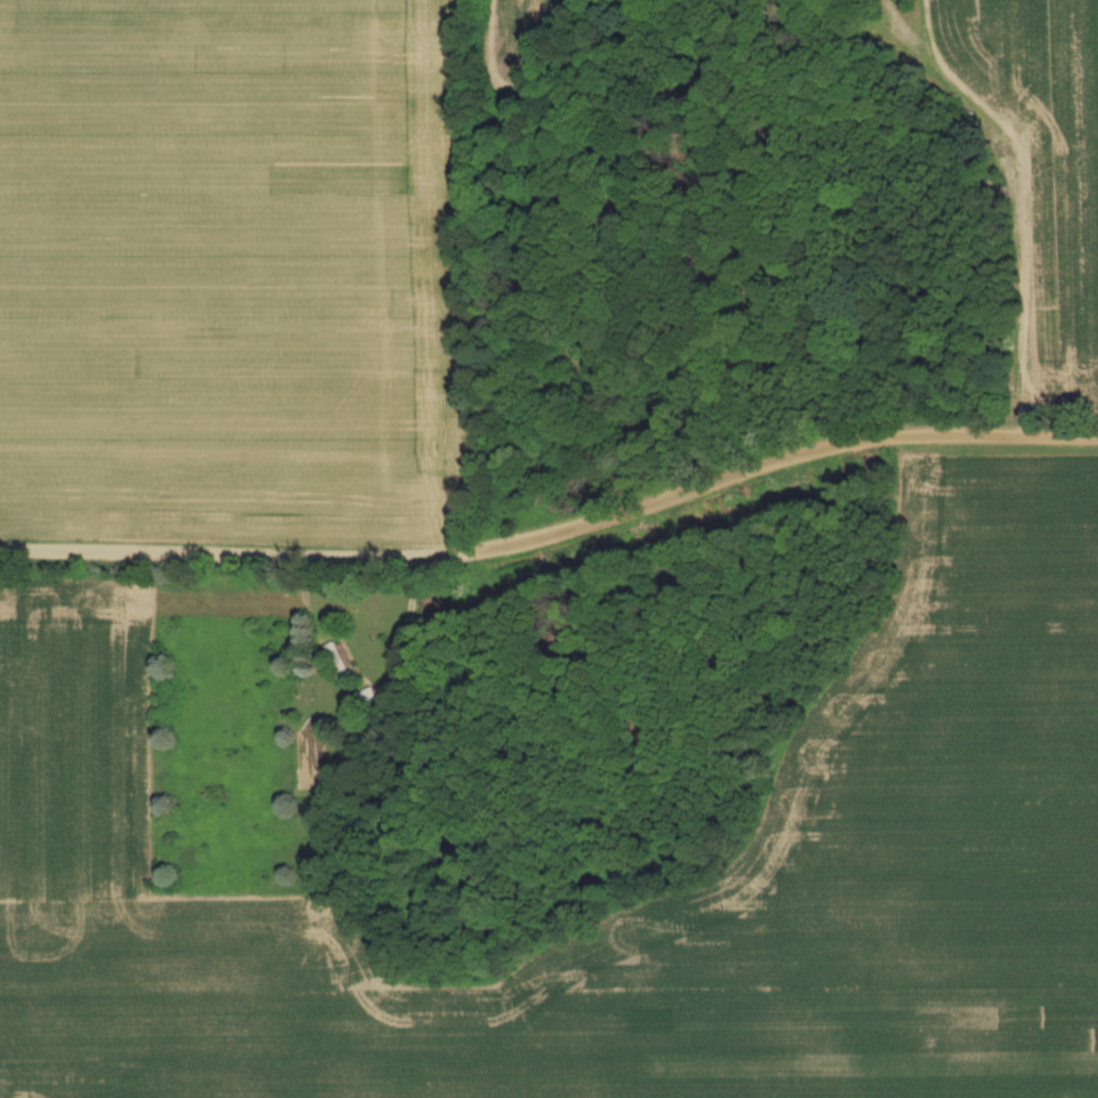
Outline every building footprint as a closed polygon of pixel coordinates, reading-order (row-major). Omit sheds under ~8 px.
[(354,685),(336,643),(325,648),(344,690),(354,685)] [(361,692),(364,707),(376,704),(373,690),(361,692)]
